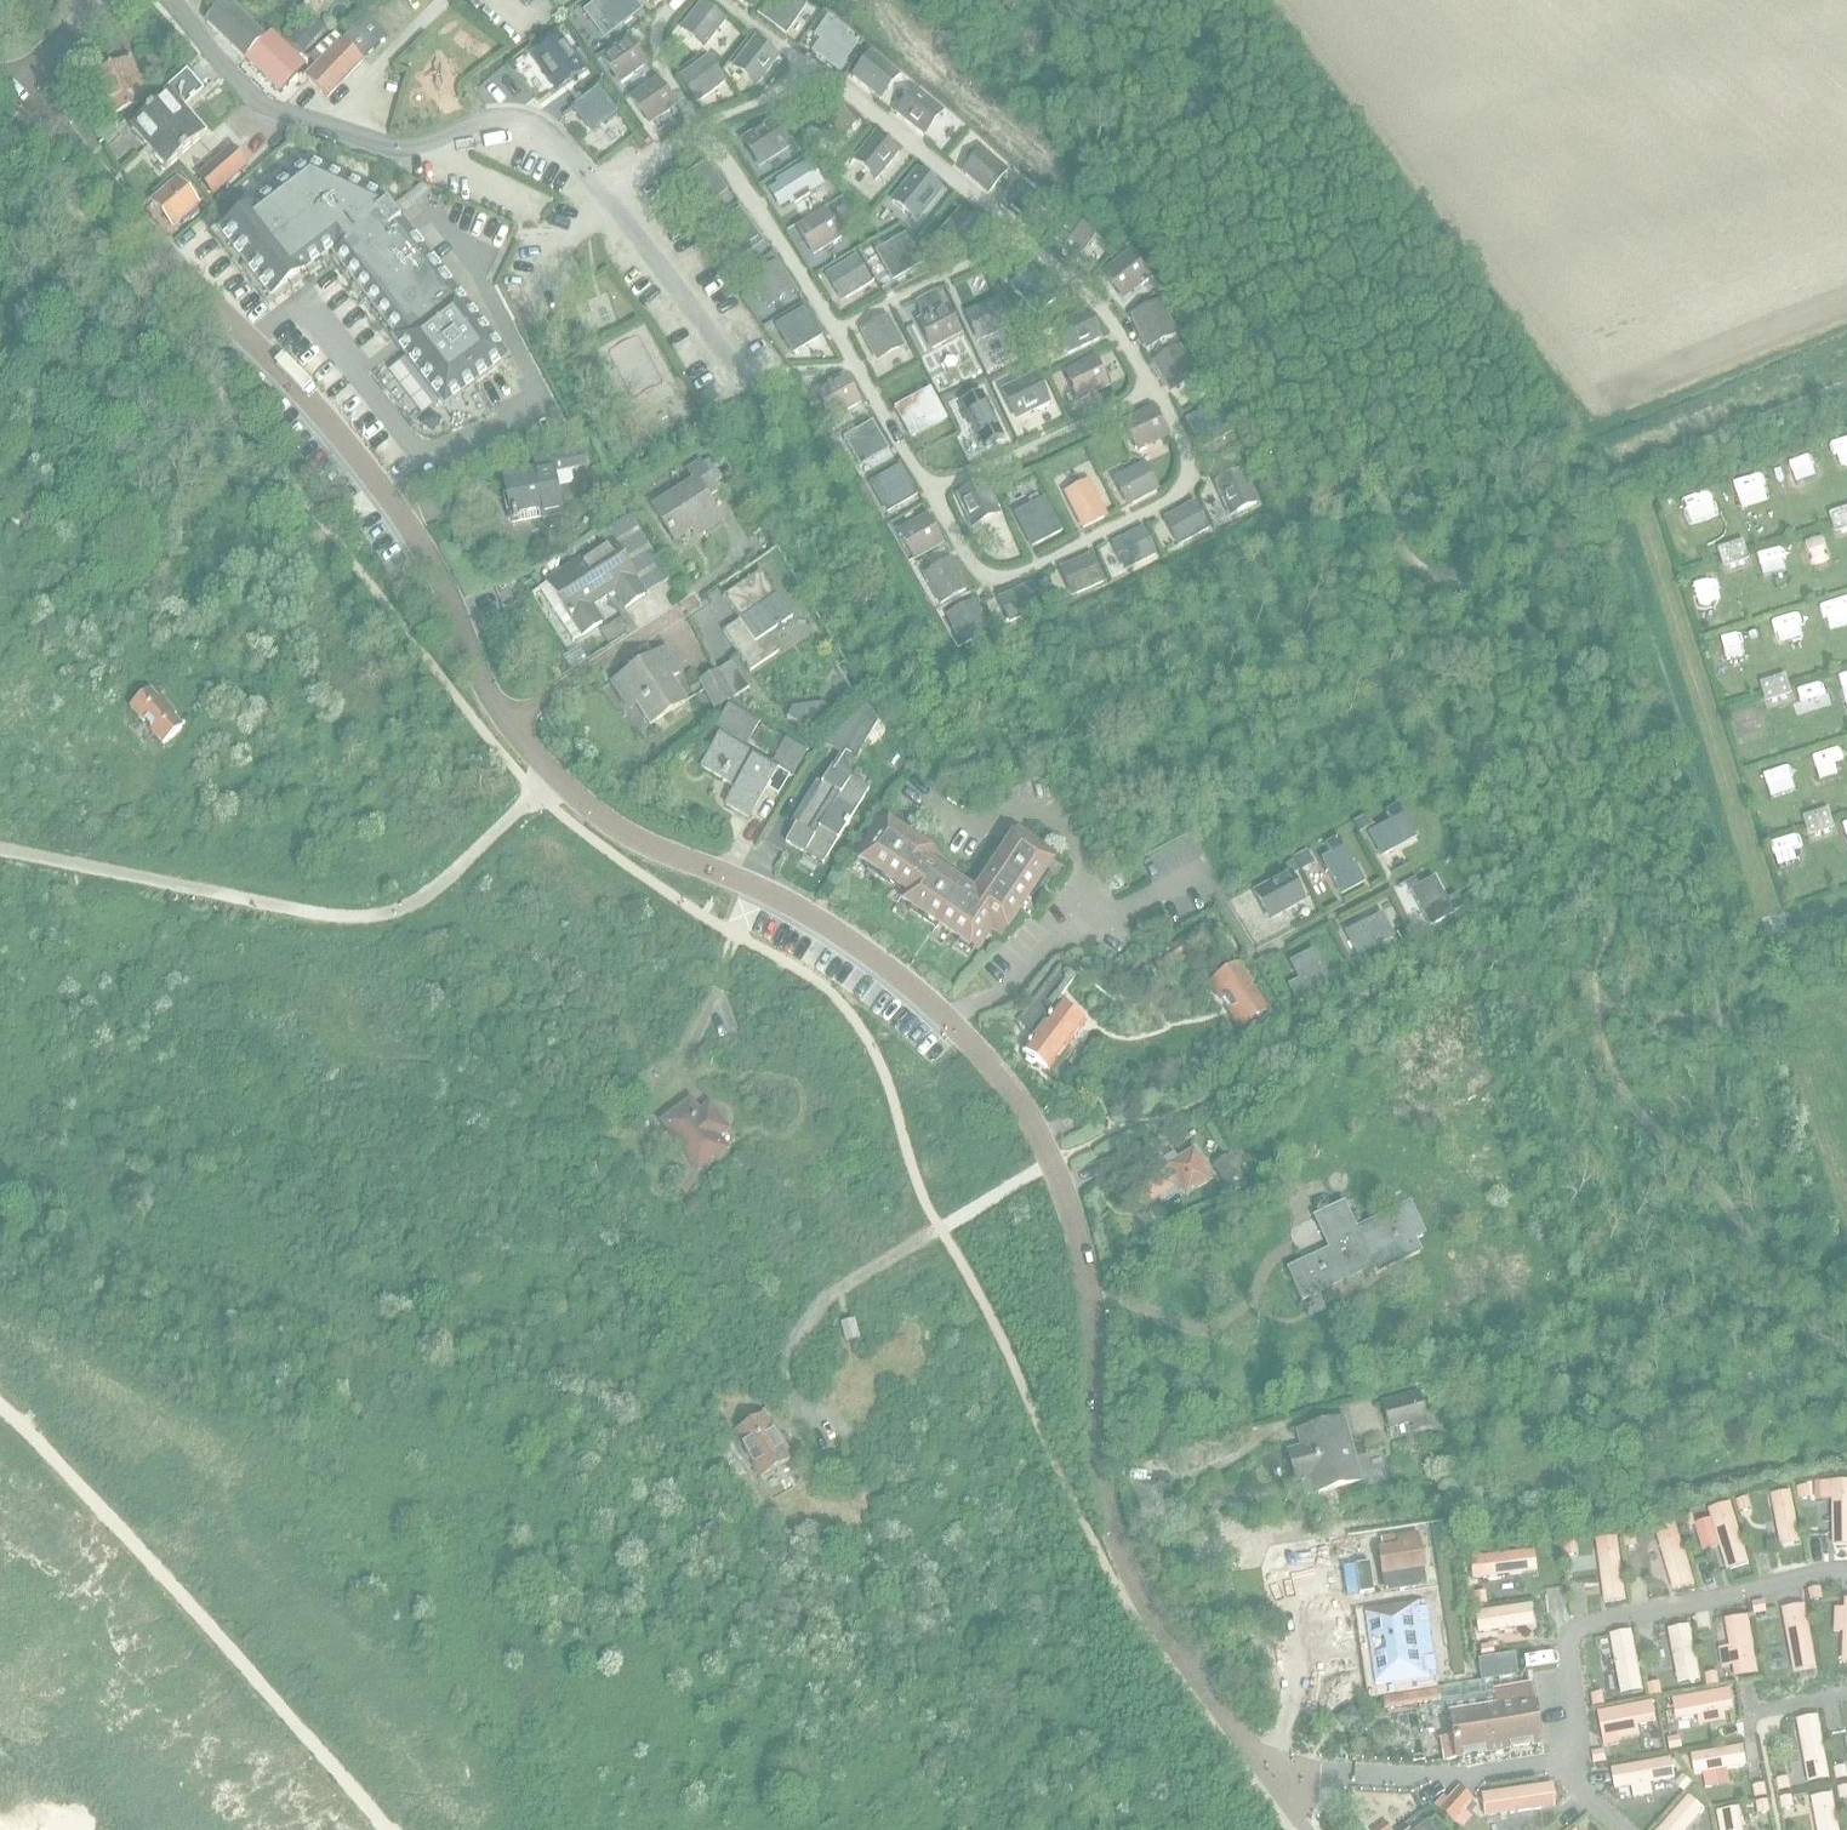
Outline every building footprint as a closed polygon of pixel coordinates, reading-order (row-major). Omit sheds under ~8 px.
[(265,36),(227,0),(226,0),(206,20),(244,57),(265,36)] [(636,10),(628,0),(601,0),(595,5),(613,28),(636,10)] [(802,7),(793,0),(771,0),(761,14),(785,31),(802,7)] [(707,42),(725,19),(702,1),(684,24),(707,42)] [(837,69),(855,45),(831,27),(813,51),(837,69)] [(270,31),(265,36),(245,57),(280,92),(306,65),(270,31)] [(327,97),(363,59),(341,38),(305,76),(327,97)] [(620,81),(644,64),(627,39),(602,57),(620,81)] [(759,80),(778,57),(754,39),(736,62),(759,80)] [(560,40),(535,57),(557,89),(582,71),(560,40)] [(875,95),(894,72),(871,53),(852,76),(875,95)] [(115,113),(153,98),(146,81),(141,83),(130,57),(97,70),(115,113)] [(701,98),(724,81),(707,57),(684,74),(701,98)] [(157,142),(190,113),(184,106),(202,91),(186,72),(163,92),(167,96),(131,128),(147,146),(154,140),(157,142)] [(649,122),(674,104),(656,80),(632,98),(649,122)] [(592,129),(615,111),(597,87),(573,106),(592,129)] [(914,89),(895,113),(925,137),(944,113),(914,89)] [(833,145),(853,122),(830,103),(811,126),(833,145)] [(154,140),(147,146),(166,168),(207,133),(190,113),(157,142),(154,140)] [(772,120),(743,139),(759,164),(788,145),(772,120)] [(876,178),(898,152),(875,133),(853,159),(876,178)] [(246,164),(230,145),(197,174),(213,193),(246,164)] [(987,192),(1006,170),(984,152),(965,173),(987,192)] [(256,205),(220,232),(269,297),(331,250),(445,398),(501,355),(372,187),(304,159),(252,199),(256,205)] [(779,184),(769,190),(779,206),(788,200),(791,204),(823,183),(808,160),(776,180),(779,184)] [(699,207),(723,190),(706,166),(682,183),(699,207)] [(917,170),(892,200),(916,220),(940,190),(917,170)] [(190,220),(199,212),(194,206),(197,204),(176,180),(152,201),(173,224),(180,218),(184,222),(189,218),(190,220)] [(960,253),(982,228),(961,209),(938,234),(960,253)] [(814,252),(839,237),(823,211),(798,227),(814,252)] [(732,253),(756,236),(739,212),(715,229),(732,253)] [(1074,261),(1091,237),(1067,219),(1050,243),(1074,261)] [(893,277),(919,262),(904,237),(878,251),(893,277)] [(1128,252),(1101,272),(1122,299),(1148,278),(1128,252)] [(841,299),(870,281),(855,257),(826,274),(841,299)] [(768,306),(793,291),(775,262),(750,277),(768,306)] [(1037,313),(1055,297),(1030,268),(1012,284),(1037,313)] [(978,339),(1008,325),(997,299),(966,312),(978,339)] [(1144,343),(1173,330),(1160,302),(1131,314),(1144,343)] [(932,346),(959,333),(945,306),(919,320),(932,346)] [(793,351),(818,336),(803,310),(778,325),(793,351)] [(1068,352),(1098,338),(1085,311),(1055,325),(1068,352)] [(877,359),(902,346),(887,316),(861,329),(877,359)] [(1168,386),(1193,372),(1178,347),(1153,361),(1168,386)] [(1079,398),(1106,385),(1093,358),(1066,371),(1079,398)] [(1003,390),(1016,417),(1047,401),(1034,375),(1003,390)] [(832,417),(858,402),(843,376),(817,391),(832,417)] [(998,431),(976,386),(954,397),(977,441),(998,431)] [(912,434),(943,417),(929,391),(898,408),(912,434)] [(1202,446),(1228,431),(1214,405),(1188,419),(1202,446)] [(1138,448),(1165,435),(1152,408),(1125,421),(1138,448)] [(859,463),(884,448),(869,423),(844,438),(859,463)] [(551,471),(583,465),(579,448),(548,455),(551,471),(505,480),(513,520),(559,511),(551,471)] [(705,529),(720,520),(705,497),(717,489),(699,461),(686,469),(693,480),(653,506),(674,539),(701,522),(705,529)] [(1128,504),(1157,488),(1144,463),(1114,479),(1128,504)] [(888,509),(913,495),(898,469),(873,484),(888,509)] [(1230,514),(1256,502),(1244,475),(1217,487),(1230,514)] [(983,481),(956,494),(972,527),(999,514),(983,481)] [(1083,526),(1105,515),(1088,481),(1066,492),(1083,526)] [(1044,500),(1017,514),(1033,545),(1059,531),(1057,527),(1044,500)] [(1183,541),(1208,527),(1194,502),(1169,516),(1183,541)] [(1832,516),(1836,528),(1838,530),(1846,527),(1846,508),(1833,513),(1832,516)] [(915,557),(940,542),(926,517),(900,531),(915,557)] [(1129,566),(1155,554),(1142,528),(1116,540),(1129,566)] [(625,606),(645,594),(633,576),(635,576),(611,539),(546,581),(570,617),(571,617),(582,634),(602,621),(591,604),(614,589),(625,606)] [(1721,548),(1720,551),(1724,564),(1727,565),(1746,559),(1748,556),(1744,544),(1741,542),(1721,548)] [(1076,592),(1103,581),(1091,554),(1065,566),(1076,592)] [(940,602),(966,588),(952,563),(926,577),(940,602)] [(767,634),(792,618),(760,570),(723,594),(739,619),(723,630),(750,670),(778,651),(767,634)] [(1009,621),(1043,605),(1032,583),(998,598),(1009,621)] [(962,644),(988,632),(975,606),(949,618),(962,644)] [(650,724),(674,708),(685,701),(665,670),(675,663),(665,647),(611,682),(622,698),(630,693),(650,724)] [(748,686),(731,660),(718,668),(733,696),(748,686)] [(714,707),(729,699),(715,671),(700,679),(714,707)] [(1764,681),(1763,685),(1767,697),(1769,699),(1789,693),(1790,690),(1786,677),(1783,675),(1764,681)] [(163,741),(182,726),(172,714),(175,712),(160,694),(157,697),(150,688),(132,703),(163,741)] [(877,722),(868,708),(867,707),(863,702),(823,742),(839,753),(852,761),(877,722)] [(715,729),(721,733),(701,765),(723,779),(726,774),(739,782),(726,803),(748,817),(778,768),(791,776),(807,750),(788,738),(772,763),(744,746),(760,721),(731,703),(715,729)] [(811,731),(830,711),(822,703),(792,706),(786,716),(811,731)] [(785,840),(822,862),(868,788),(831,765),(785,840)] [(1382,854),(1416,835),(1398,803),(1385,810),(1391,821),(1370,833),(1382,854)] [(1806,816),(1805,819),(1809,832),(1812,833),(1832,827),(1833,824),(1829,812),(1826,810),(1806,816)] [(1046,869),(1053,858),(1015,832),(974,892),(927,861),(933,853),(883,819),(858,857),(869,864),(866,868),(893,887),(896,883),(906,889),(900,897),(911,905),(908,909),(936,928),(939,923),(974,947),(990,923),(1003,931),(1027,896),(1031,899),(1050,872),(1046,869)] [(1341,892),(1363,881),(1338,836),(1325,843),(1331,853),(1323,858),(1341,892)] [(1288,874),(1255,893),(1269,918),(1303,899),(1288,874)] [(1431,924),(1463,907),(1456,894),(1445,900),(1434,878),(1412,889),(1431,924)] [(1371,946),(1393,935),(1381,914),(1347,932),(1363,962),(1376,955),(1371,946)] [(1309,995),(1331,984),(1313,950),(1291,961),(1309,995)] [(1027,1009),(1021,1017),(1038,1030),(1022,1051),(1026,1054),(1025,1058),(1031,1062),(1035,1060),(1049,1070),(1085,1022),(1059,1002),(1058,1003),(1056,1001),(1074,977),(1059,966),(1027,1008),(1027,1009)] [(1237,966),(1212,981),(1241,1027),(1266,1011),(1237,966)] [(698,1170),(727,1148),(717,1135),(726,1128),(708,1104),(699,1111),(689,1098),(660,1120),(698,1170)] [(1141,1168),(1122,1180),(1131,1196),(1129,1197),(1136,1209),(1148,1202),(1147,1200),(1173,1186),(1175,1190),(1181,1187),(1184,1193),(1211,1178),(1193,1146),(1179,1154),(1175,1147),(1162,1155),(1160,1151),(1138,1163),(1141,1168)] [(1213,1162),(1227,1188),(1245,1178),(1230,1153),(1213,1162)] [(1303,1300),(1374,1267),(1373,1265),(1384,1260),(1388,1267),(1419,1253),(1410,1233),(1420,1229),(1409,1205),(1357,1229),(1344,1201),(1315,1215),(1330,1249),(1289,1268),(1303,1300)] [(858,1338),(853,1319),(841,1322),(846,1342),(858,1338)] [(1419,1391),(1383,1401),(1390,1427),(1413,1421),(1416,1429),(1428,1426),(1419,1391)] [(761,1477),(788,1463),(783,1453),(788,1451),(775,1426),(770,1428),(764,1415),(736,1429),(761,1477)] [(1303,1447),(1289,1451),(1296,1480),(1301,1478),(1305,1495),(1360,1481),(1344,1419),(1299,1430),(1303,1447)] [(1821,1476),(1821,1495),(1831,1495),(1833,1539),(1846,1539),(1846,1475),(1821,1476)] [(1792,1485),(1772,1488),(1782,1539),(1803,1537),(1792,1485)] [(1733,1497),(1710,1503),(1725,1565),(1749,1559),(1733,1497)] [(1697,1579),(1677,1517),(1656,1524),(1676,1586),(1697,1579)] [(1627,1596),(1619,1532),(1598,1535),(1606,1599),(1627,1596)] [(1418,1533),(1397,1536),(1399,1546),(1379,1549),(1383,1575),(1405,1571),(1403,1562),(1422,1559),(1418,1533)] [(1470,1557),(1472,1579),(1536,1571),(1534,1548),(1470,1557)] [(1806,1599),(1784,1603),(1795,1667),(1817,1663),(1806,1599)] [(1423,1600),(1363,1610),(1375,1686),(1434,1677),(1423,1600)] [(1836,1601),(1836,1627),(1845,1628),(1845,1658),(1846,1658),(1846,1601),(1836,1601)] [(1530,1603),(1475,1611),(1477,1633),(1534,1625),(1530,1603)] [(1749,1609),(1726,1613),(1736,1672),(1759,1668),(1749,1609)] [(1691,1619),(1669,1624),(1679,1678),(1701,1674),(1691,1619)] [(1632,1625),(1612,1629),(1622,1688),(1642,1685),(1632,1625)] [(1485,1697),(1453,1701),(1461,1760),(1540,1748),(1531,1690),(1515,1692),(1514,1682),(1484,1686),(1485,1697)] [(1675,1694),(1679,1714),(1699,1710),(1700,1719),(1727,1715),(1725,1706),(1735,1704),(1731,1684),(1675,1694)] [(1386,1711),(1441,1704),(1439,1691),(1385,1698),(1386,1711)] [(1658,1716),(1654,1695),(1601,1706),(1605,1727),(1658,1716)] [(1348,1728),(1360,1721),(1352,1708),(1340,1716),(1348,1728)] [(1821,1710),(1798,1714),(1809,1777),(1832,1773),(1821,1710)] [(1747,1765),(1744,1744),(1692,1754),(1695,1774),(1747,1765)] [(1672,1757),(1612,1767),(1615,1790),(1675,1779),(1672,1757)] [(1555,1799),(1551,1778),(1483,1789),(1486,1810),(1555,1799)] [(1434,1803),(1453,1819),(1472,1797),(1459,1785),(1448,1796),(1444,1792),(1434,1803)] [(1689,1791),(1656,1829),(1688,1829),(1708,1806),(1689,1791)] [(1817,1829),(1840,1829),(1833,1793),(1811,1797),(1817,1829)] [(1718,1807),(1723,1829),(1746,1829),(1741,1803),(1718,1807)] [(1428,1819),(1413,1829),(1436,1829),(1428,1819)]
